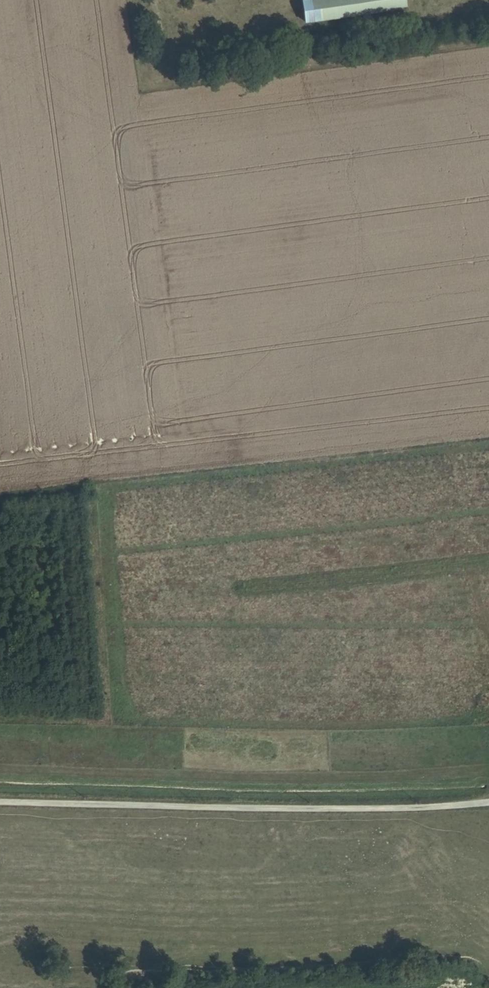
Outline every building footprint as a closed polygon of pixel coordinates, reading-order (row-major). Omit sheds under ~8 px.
[(406,7),(405,0),(313,0),(303,1),(306,22),(406,7)]
